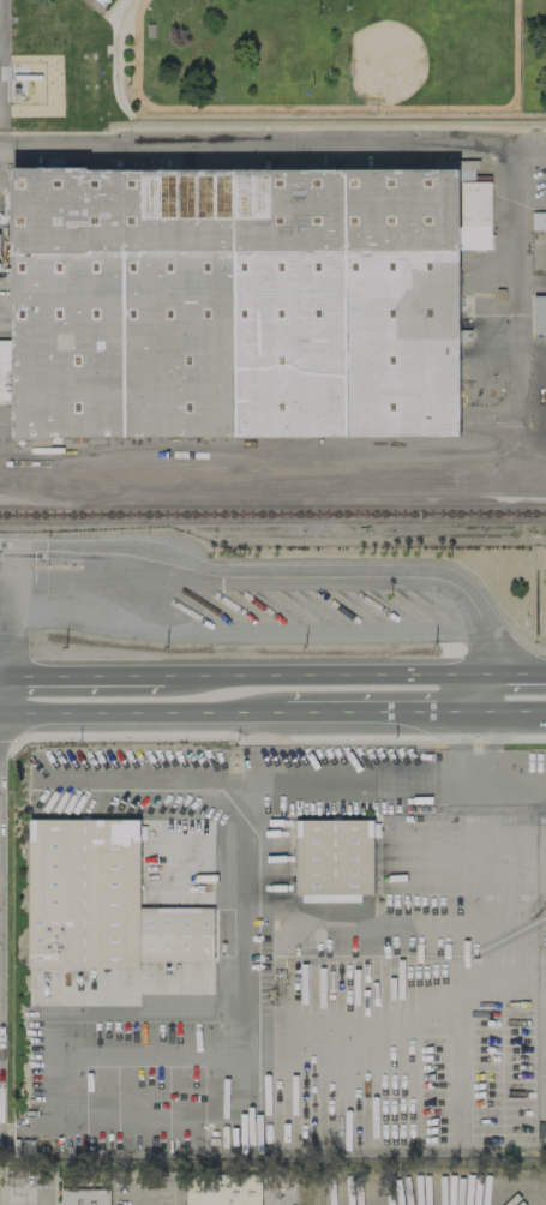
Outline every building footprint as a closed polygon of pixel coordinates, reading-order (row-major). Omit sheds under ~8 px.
[(11,163),(10,439),(458,434),(456,248),(490,248),(490,180),(456,180),(455,164),(11,163)] [(539,229),(539,227),(545,227),(545,212),(531,212),(532,230),(539,229)] [(545,333),(545,295),(533,295),(533,333),(545,333)] [(294,820),(371,819),(372,892),(295,893),(294,820)] [(28,820),(138,820),(138,907),(212,907),(212,960),(138,960),(138,967),(28,967),(28,820)] [(261,1175),(187,1174),(186,1204),(261,1204),(261,1175)] [(108,1189),(60,1188),(60,1204),(108,1204),(108,1189)]
